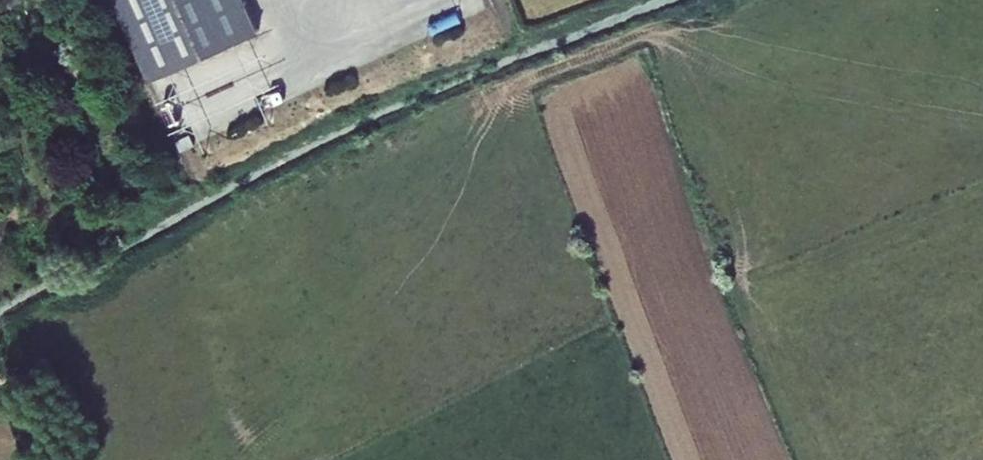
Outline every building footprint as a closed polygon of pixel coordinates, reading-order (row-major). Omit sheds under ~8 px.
[(150,80),(259,31),(245,0),(114,0),(150,80)]
